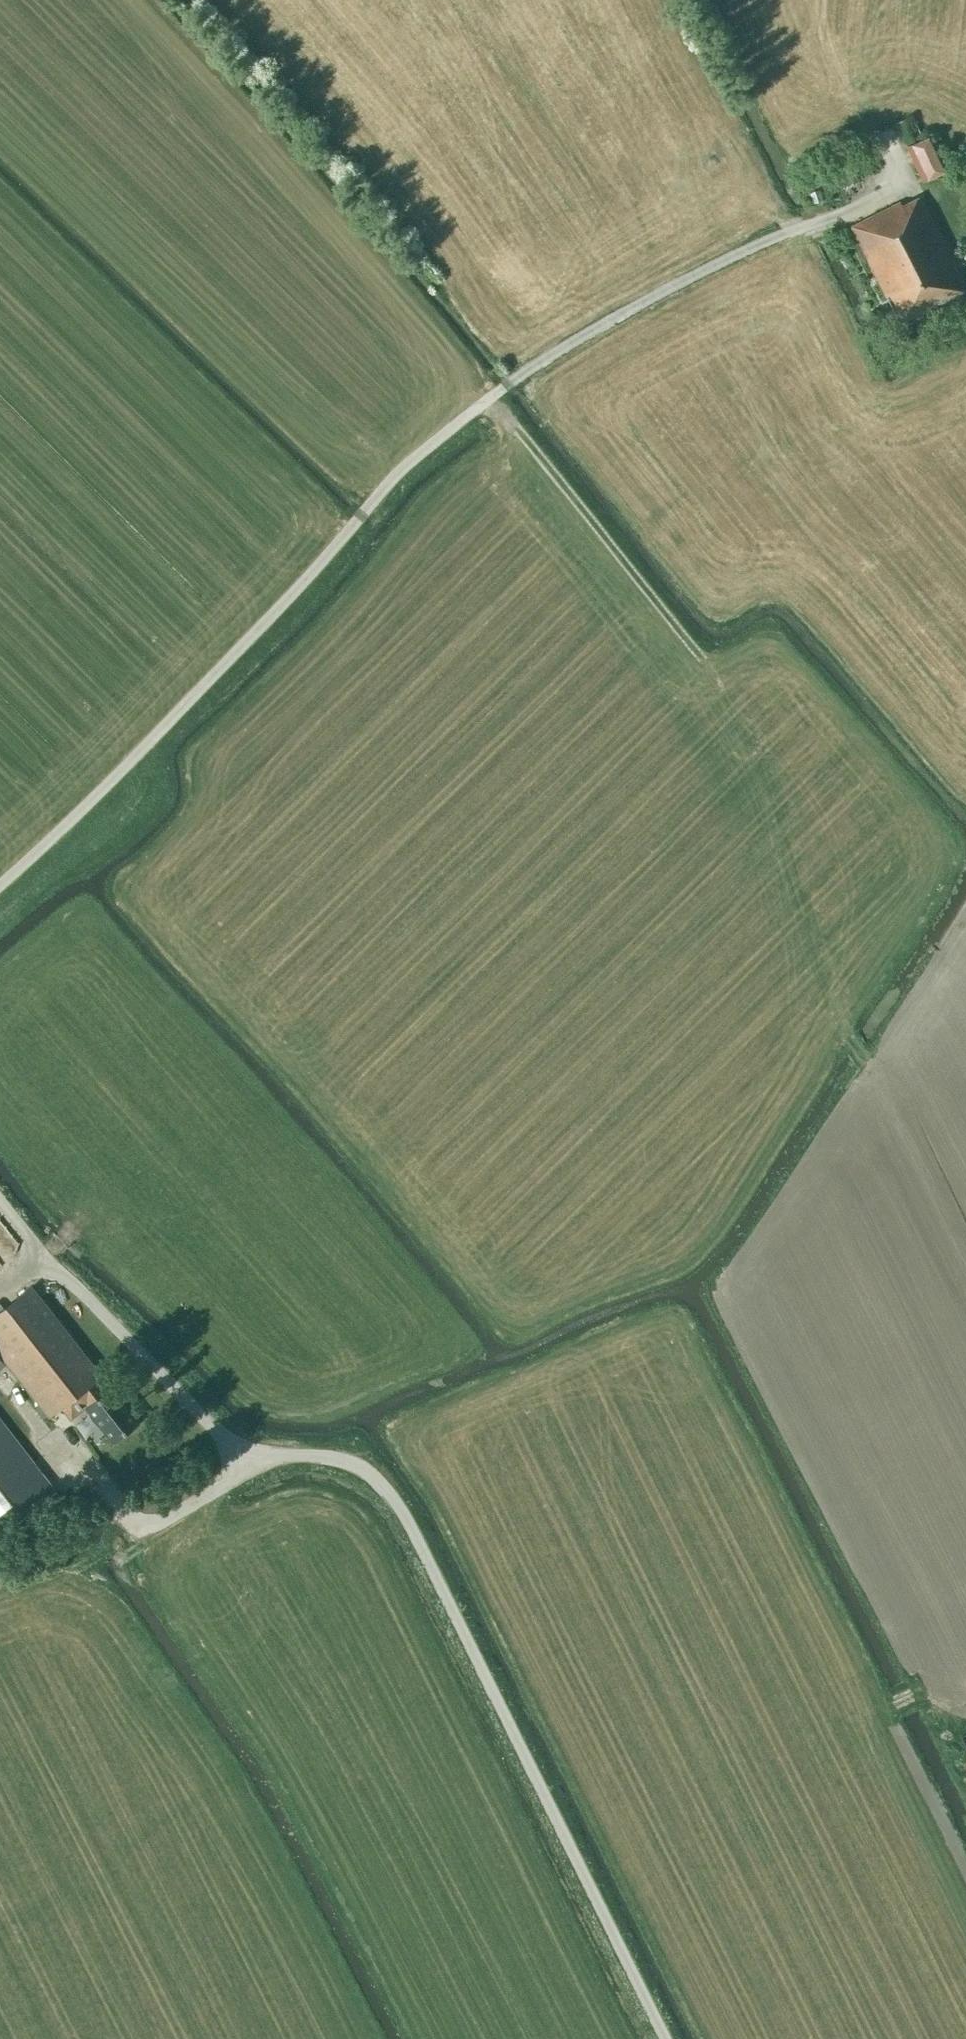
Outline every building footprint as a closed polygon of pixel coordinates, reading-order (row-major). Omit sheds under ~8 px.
[(923,141),(912,116),(895,124),(922,184),(949,170),(934,136),(923,141)] [(901,325),(965,291),(965,287),(920,198),(902,207),(901,203),(852,228),(901,325)] [(48,1417),(49,1418),(63,1407),(73,1420),(87,1409),(113,1443),(138,1423),(111,1389),(108,1391),(99,1379),(102,1376),(32,1288),(0,1313),(0,1368),(6,1363),(48,1417)] [(54,1490),(0,1421),(0,1532),(54,1490)]
